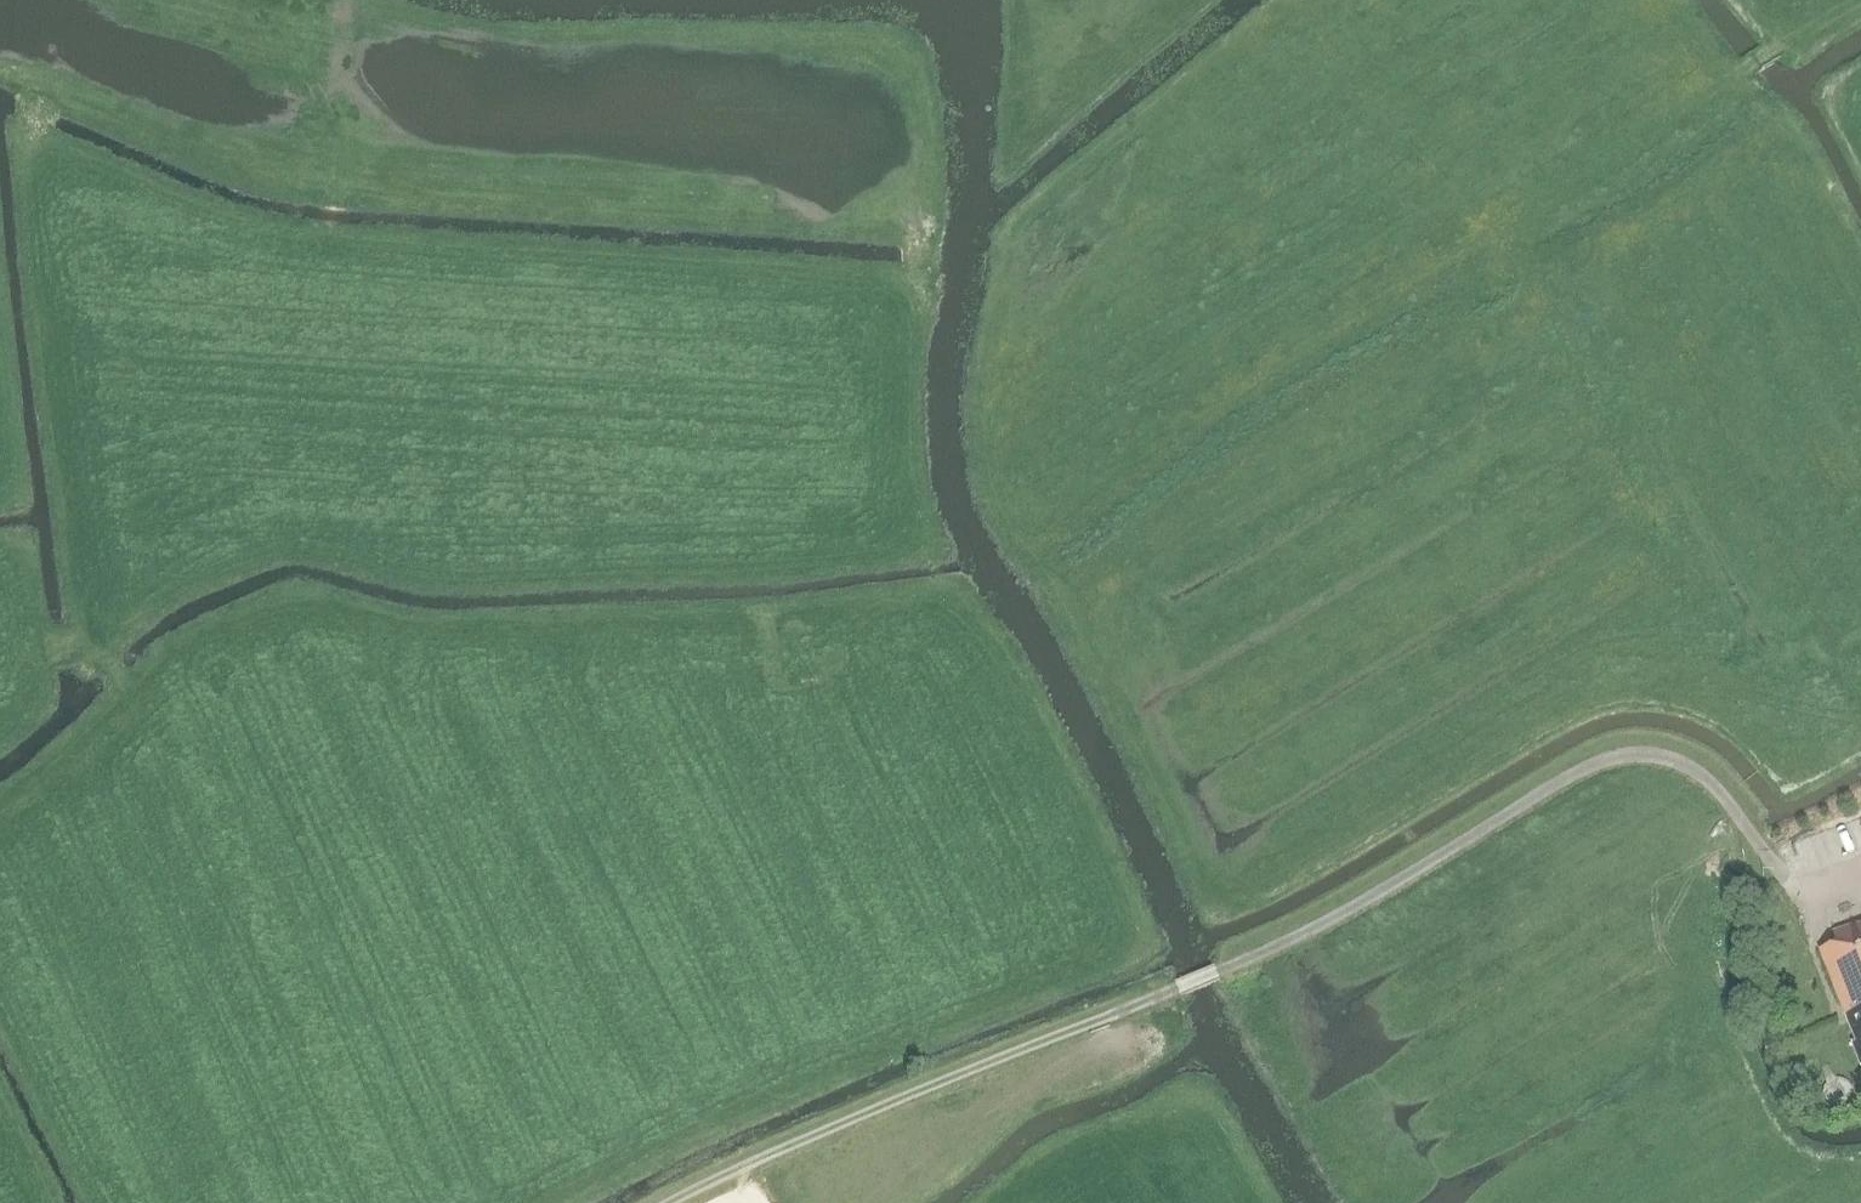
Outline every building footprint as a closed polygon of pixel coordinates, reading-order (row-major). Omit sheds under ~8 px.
[(1860,1060),(1860,919),(1834,929),(1837,938),(1817,946),(1842,1011),(1845,1010),(1857,1040),(1854,1041),(1860,1060)]
